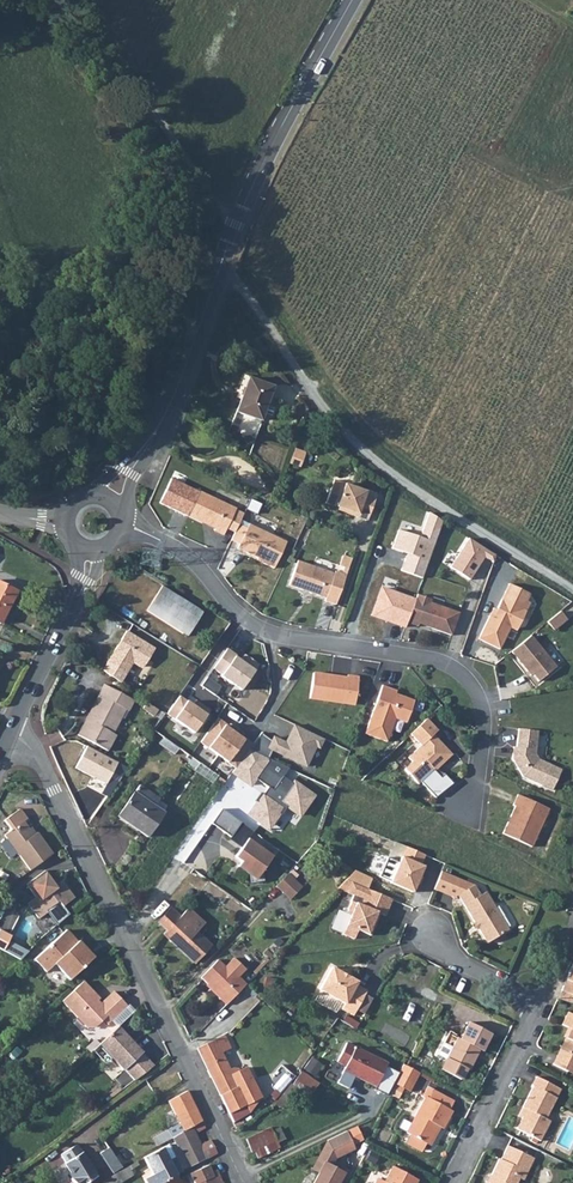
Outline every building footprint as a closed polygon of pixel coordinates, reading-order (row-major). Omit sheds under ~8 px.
[(272,387),(248,378),(235,411),(260,420),(272,387)] [(233,430),(251,434),(255,419),(237,414),(233,430)] [(291,451),(286,462),(296,466),(300,455),(291,451)] [(376,496),(334,479),(325,502),(347,511),(346,513),(367,521),(376,496)] [(236,509),(200,491),(188,515),(215,528),(214,530),(223,535),(226,529),(234,534),(239,524),(244,514),(235,510),(236,509)] [(441,522),(428,512),(420,538),(399,531),(393,548),(406,552),(400,570),(423,577),(441,522)] [(234,534),(231,540),(239,543),(246,528),(239,524),(234,534)] [(248,524),(246,528),(239,543),(236,549),(264,563),(263,564),(273,569),(286,542),(248,524)] [(469,539),(449,569),(469,580),(484,559),(490,562),(493,556),(469,539)] [(335,604),(346,575),(334,571),(333,573),(297,561),(288,584),(325,597),(324,600),(335,604)] [(493,616),(489,614),(478,637),(499,648),(510,626),(516,630),(529,603),(525,600),(529,593),(509,583),(493,616)] [(0,585),(0,623),(15,593),(0,585)] [(203,612),(162,586),(146,612),(187,637),(203,612)] [(404,629),(406,622),(414,599),(380,588),(370,617),(404,629)] [(414,599),(406,622),(417,626),(418,623),(451,635),(459,612),(430,602),(430,599),(416,594),(414,599)] [(560,610),(547,621),(553,629),(566,618),(560,610)] [(118,646),(102,672),(121,685),(133,664),(140,668),(145,666),(155,649),(126,632),(120,641),(123,642),(120,647),(118,646)] [(538,680),(555,666),(530,635),(511,651),(527,670),(529,668),(538,680)] [(227,650),(202,687),(215,695),(221,688),(216,684),(221,678),(241,692),(260,665),(244,655),(241,659),(227,650)] [(314,674),(311,697),(344,702),(345,693),(356,695),(359,677),(347,675),(347,677),(320,673),(318,677),(314,674)] [(72,683),(67,680),(64,686),(69,689),(72,683)] [(392,689),(382,686),(365,734),(387,742),(395,719),(407,723),(415,700),(392,692),(392,689)] [(86,720),(90,722),(82,738),(107,752),(115,736),(113,734),(125,711),(128,713),(133,702),(103,687),(86,720)] [(355,704),(356,695),(345,693),(344,702),(355,704)] [(193,735),(210,712),(197,702),(195,705),(182,697),(170,715),(193,735)] [(432,733),(436,730),(426,718),(409,733),(420,745),(407,756),(411,761),(404,768),(418,783),(440,762),(440,763),(450,753),(432,733)] [(201,745),(236,771),(252,751),(255,746),(218,719),(201,745)] [(321,751),(324,740),(292,726),(285,743),(273,738),(271,742),(261,736),(255,746),(252,751),(268,758),(272,753),(307,768),(317,750),(321,751)] [(538,757),(534,752),(537,729),(518,727),(515,753),(512,755),(511,757),(522,775),(552,788),(561,768),(538,757)] [(87,747),(75,769),(106,785),(118,764),(87,747)] [(264,796),(249,816),(271,832),(288,808),(303,819),(319,796),(296,781),(293,784),(284,778),(291,769),(268,758),(252,751),(236,771),(233,775),(264,796)] [(161,800),(141,787),(119,818),(148,838),(165,814),(156,808),(161,800)] [(502,832),(532,846),(548,808),(517,793),(513,803),(514,804),(502,832)] [(22,860),(36,833),(35,831),(31,834),(22,820),(25,818),(18,808),(2,819),(9,828),(2,834),(22,860)] [(222,810),(214,826),(234,837),(243,821),(222,810)] [(28,869),(50,852),(36,833),(22,860),(28,869)] [(271,857),(248,839),(235,859),(241,864),(237,869),(255,882),(271,857)] [(424,865),(421,863),(425,853),(406,845),(391,881),(413,891),(424,865)] [(57,886),(44,869),(25,883),(34,894),(26,901),(38,916),(46,910),(45,908),(57,898),(62,904),(74,896),(63,882),(57,886)] [(441,869),(433,887),(454,896),(457,893),(486,941),(508,928),(485,890),(480,893),(473,883),(441,869)] [(367,887),(371,876),(356,871),(348,879),(366,887),(367,887)] [(289,874),(277,887),(284,894),(297,882),(289,874)] [(348,879),(340,887),(352,893),(349,899),(351,900),(346,911),(350,912),(342,932),(353,936),(357,928),(370,933),(379,911),(385,913),(392,897),(367,887),(366,887),(348,879)] [(289,899),(301,886),(297,882),(284,894),(289,899)] [(291,900),(303,888),(301,886),(289,899),(291,900)] [(165,932),(180,916),(171,908),(156,924),(165,932)] [(165,932),(162,935),(193,963),(210,944),(180,916),(165,932)] [(34,957),(46,970),(55,962),(70,978),(95,957),(79,940),(76,943),(72,939),(74,937),(66,929),(34,957)] [(0,932),(0,948),(2,949),(9,936),(0,932)] [(246,970),(234,958),(225,967),(218,960),(202,978),(220,997),(219,998),(225,1005),(246,984),(239,977),(246,970)] [(572,964),(561,990),(572,995),(572,964)] [(331,965),(318,988),(343,1002),(340,1007),(352,1014),(366,989),(355,983),(357,980),(331,965)] [(85,1025),(94,1026),(103,1018),(108,1014),(112,1019),(128,1005),(115,990),(100,1003),(93,996),(95,993),(83,980),(68,994),(62,999),(85,1025)] [(557,999),(572,1004),(572,1002),(572,995),(561,990),(557,999)] [(567,1071),(571,1062),(572,1063),(572,1016),(568,1013),(562,1024),(569,1028),(552,1063),(567,1071)] [(112,1019),(108,1014),(103,1018),(107,1023),(112,1019)] [(444,1058),(467,1070),(475,1056),(472,1055),(475,1049),(480,1051),(490,1033),(466,1021),(458,1036),(456,1039),(454,1039),(450,1047),(444,1058)] [(407,1047),(412,1038),(388,1024),(383,1033),(407,1047)] [(134,1079),(153,1064),(141,1052),(142,1051),(117,1025),(99,1042),(123,1068),(124,1068),(134,1079)] [(230,1047),(224,1034),(198,1047),(233,1120),(250,1110),(246,1103),(236,1082),(250,1075),(246,1066),(231,1073),(221,1052),(230,1047)] [(386,1058),(344,1039),(335,1057),(343,1061),(341,1067),(375,1082),(386,1058)] [(436,1054),(444,1058),(450,1047),(442,1043),(436,1054)] [(314,1078),(323,1066),(314,1058),(304,1071),(314,1078)] [(418,1072),(402,1064),(396,1074),(412,1083),(418,1072)] [(293,1085),(311,1097),(320,1084),(303,1071),(293,1085)] [(392,1082),(407,1091),(412,1083),(396,1074),(392,1082)] [(250,1075),(236,1082),(246,1103),(260,1096),(250,1075)] [(521,1107),(525,1109),(516,1129),(539,1140),(550,1120),(546,1118),(561,1089),(535,1076),(531,1085),(532,1086),(521,1107)] [(185,1085),(181,1088),(182,1092),(168,1099),(180,1122),(166,1129),(171,1139),(173,1138),(202,1120),(185,1085)] [(426,1098),(424,1097),(405,1133),(407,1134),(423,1143),(426,1144),(436,1126),(440,1128),(450,1110),(447,1109),(451,1101),(430,1090),(426,1098)] [(205,1126),(202,1120),(173,1138),(190,1167),(209,1157),(216,1151),(210,1138),(200,1144),(195,1133),(205,1126)] [(248,1139),(259,1161),(283,1149),(272,1127),(248,1139)] [(423,1143),(407,1134),(403,1142),(419,1151),(423,1143)] [(66,1162),(81,1152),(76,1144),(61,1154),(66,1162)] [(181,1172),(183,1168),(170,1144),(145,1158),(152,1173),(144,1178),(146,1182),(161,1182),(177,1174),(181,1172)] [(492,1176),(489,1182),(516,1182),(518,1177),(522,1179),(533,1158),(508,1145),(501,1158),(499,1157),(490,1174),(492,1176)] [(100,1152),(112,1172),(121,1167),(108,1146),(100,1152)] [(65,1163),(74,1176),(71,1178),(73,1182),(85,1182),(97,1175),(82,1151),(81,1152),(66,1162),(65,1163)] [(345,1167),(329,1158),(314,1182),(336,1182),(345,1167)] [(222,1180),(222,1179),(221,1178),(220,1178),(219,1178),(217,1174),(215,1175),(209,1164),(191,1173),(196,1182),(224,1182),(222,1180)] [(376,1178),(373,1182),(413,1182),(415,1179),(390,1166),(382,1181),(376,1178)] [(180,1179),(177,1174),(161,1182),(182,1182),(180,1179)]
